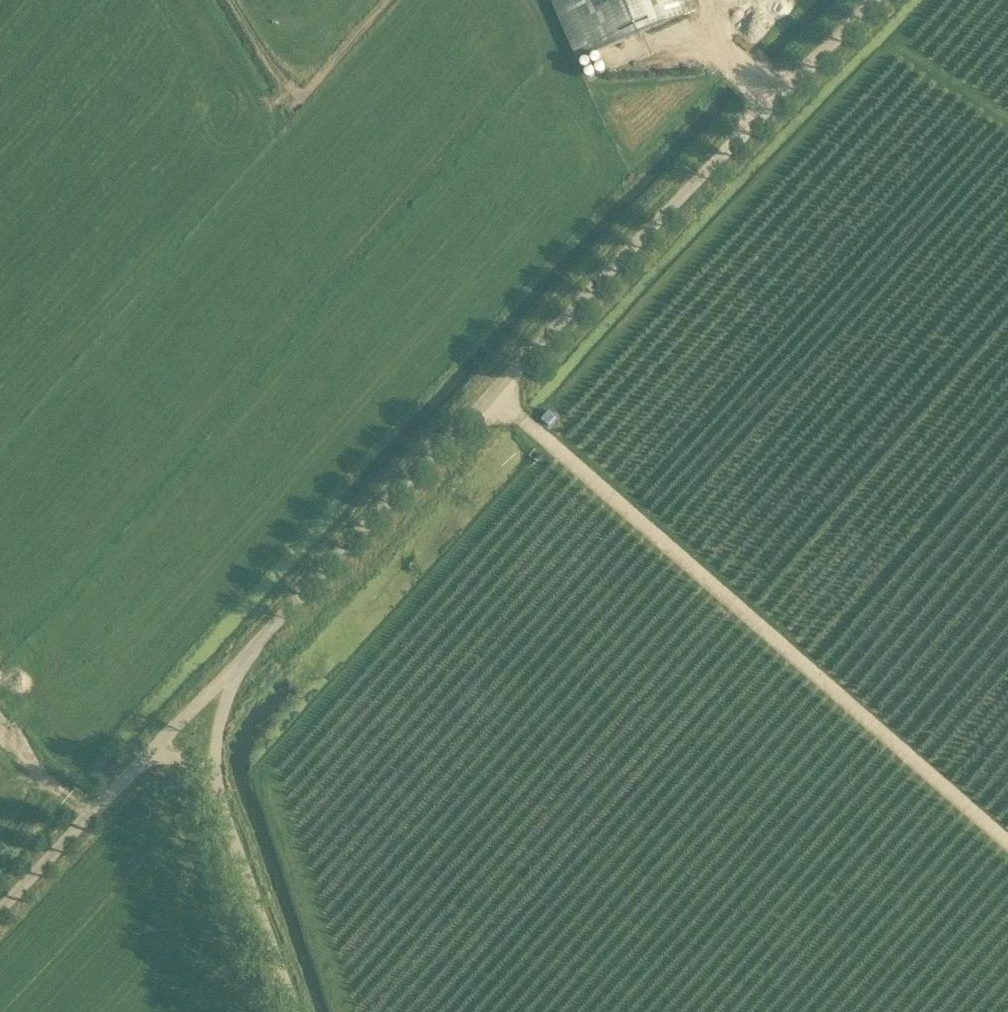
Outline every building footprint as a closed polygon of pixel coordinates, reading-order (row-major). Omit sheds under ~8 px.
[(578,61),(697,10),(693,0),(552,0),(578,61)] [(779,9),(791,0),(772,0),(779,9)]
